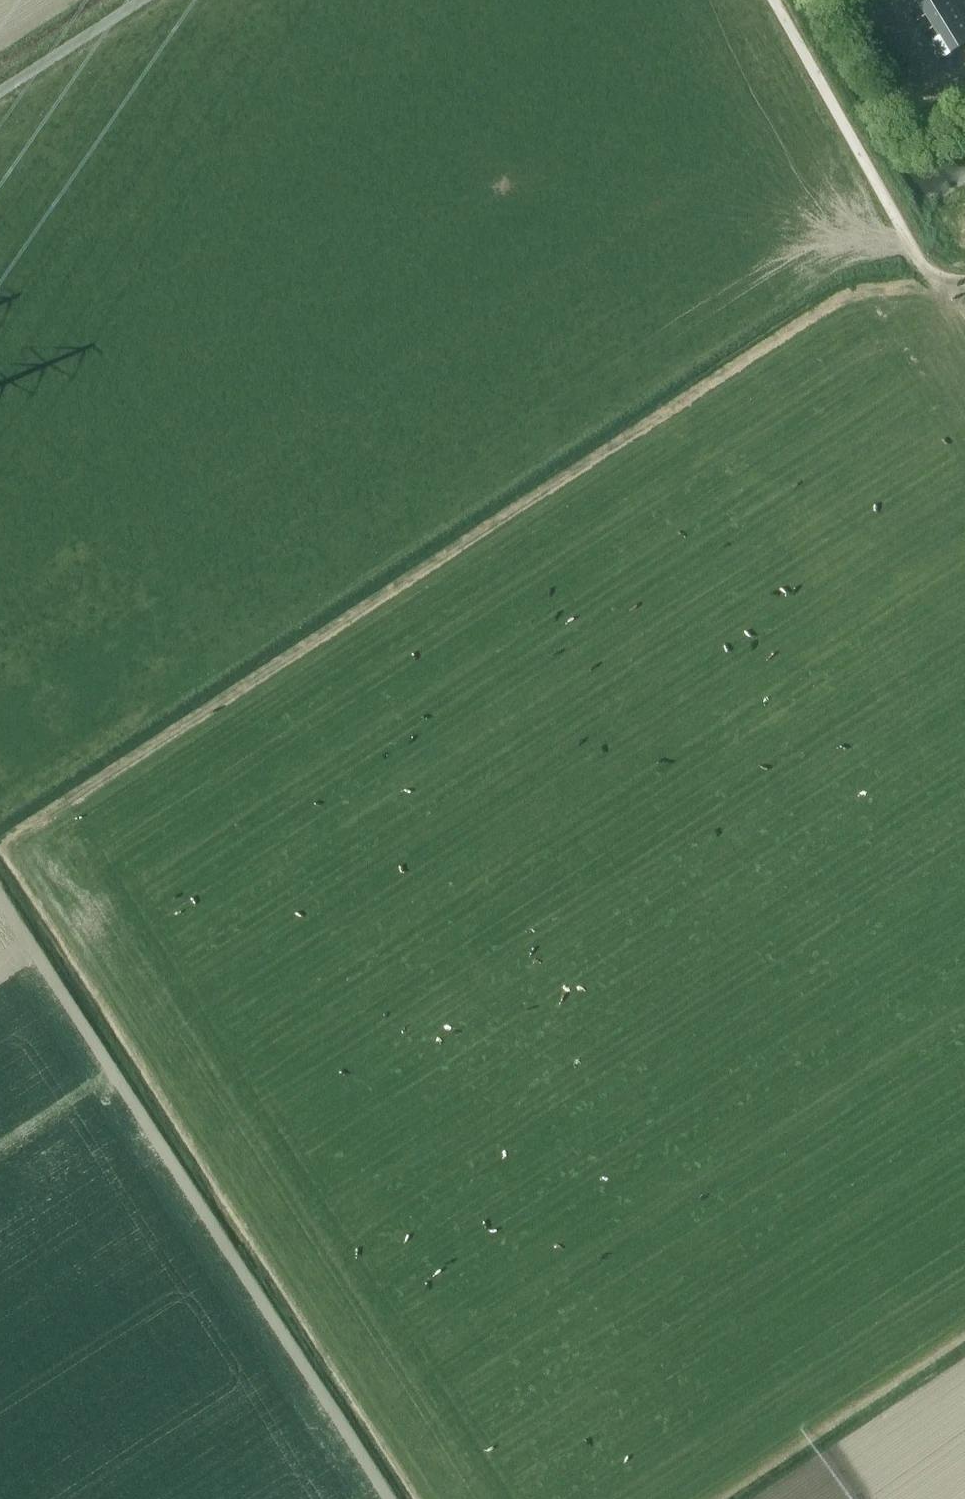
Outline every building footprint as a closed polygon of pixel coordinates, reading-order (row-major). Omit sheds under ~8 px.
[(948,28),(937,34),(947,50),(964,39),(964,6),(962,0),(931,0),(948,28)]
